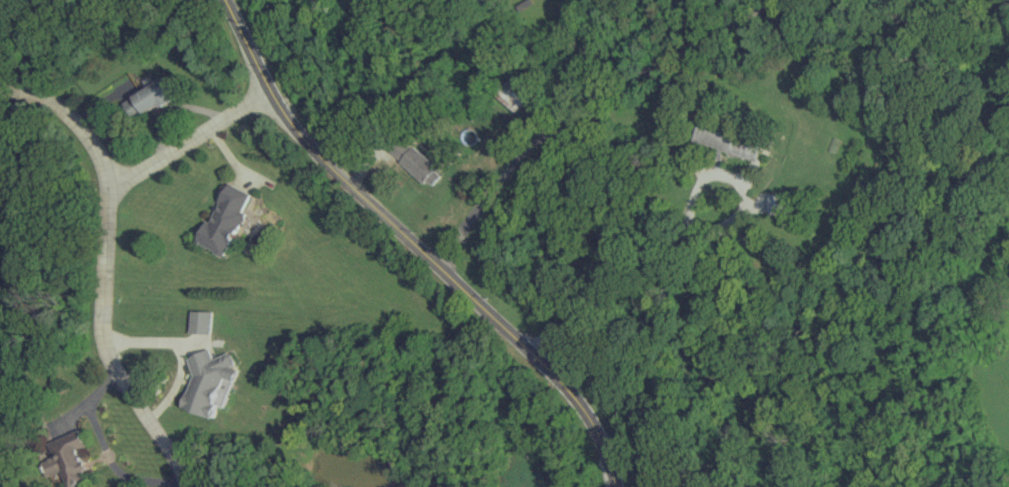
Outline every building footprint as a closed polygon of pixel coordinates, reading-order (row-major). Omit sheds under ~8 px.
[(125,98),(135,117),(162,103),(178,95),(169,76),(125,98)] [(499,96),(516,111),(531,95),(514,80),(499,96)] [(759,158),(763,141),(703,127),(699,145),(759,158)] [(392,151),(432,187),(445,172),(405,136),(392,151)] [(253,193),(227,181),(198,243),(224,255),(253,193)] [(769,193),(770,211),(790,211),(790,193),(769,193)] [(191,333),(213,333),(214,311),(192,310),(191,333)] [(187,407),(217,417),(223,401),(229,403),(232,395),(224,392),(229,377),(239,381),(243,368),(238,367),(239,363),(235,351),(216,358),(213,348),(191,357),(197,375),(187,407)] [(55,456),(50,457),(56,473),(62,470),(69,486),(71,486),(86,482),(82,471),(88,469),(81,448),(88,446),(82,429),(49,441),(55,456)]
